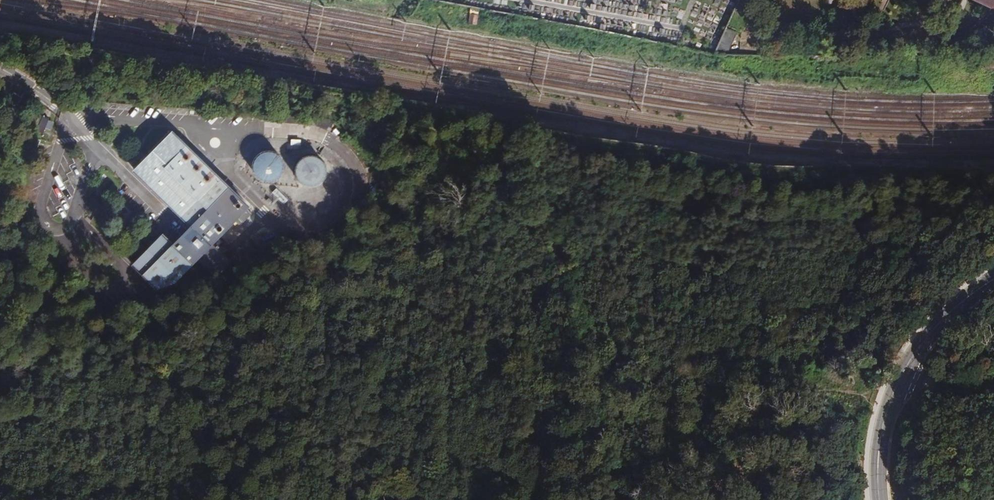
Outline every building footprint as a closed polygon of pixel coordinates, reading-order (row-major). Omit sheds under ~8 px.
[(993,8),(993,0),(977,0),(993,8)] [(725,29),(713,56),(726,56),(736,34),(725,29)] [(225,182),(167,127),(130,166),(187,223),(225,182)] [(287,146),(297,147),(297,139),(288,138),(287,146)] [(282,164),(282,162),(282,159),(281,156),(279,153),(278,151),(275,149),(273,148),(269,147),(267,147),(264,148),(261,149),(257,152),(255,155),(254,157),(253,160),(253,163),(254,166),(255,169),(257,172),(259,174),(263,176),(266,176),(268,177),(273,176),(276,174),(278,172),(280,170),(282,167),(282,164)] [(326,164),(323,160),(318,157),(313,155),(308,156),(303,158),(299,161),(297,166),(296,171),(297,175),(300,180),(303,183),(308,185),(312,186),(317,185),(321,182),(325,179),(327,174),(327,169),(326,164)] [(248,203),(225,182),(187,223),(179,231),(169,240),(158,230),(128,262),(159,294),(248,203)]
